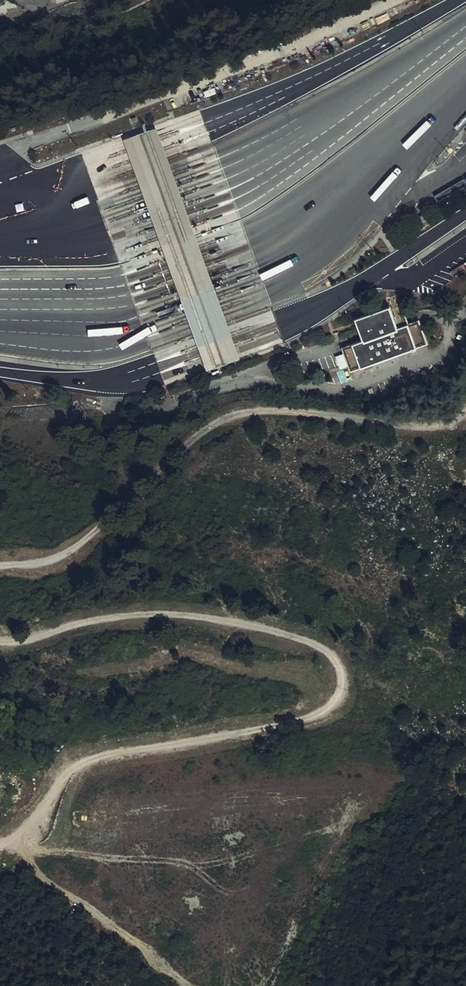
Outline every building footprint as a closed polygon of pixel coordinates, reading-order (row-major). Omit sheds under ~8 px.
[(157,125),(124,137),(129,152),(151,212),(180,293),(201,351),(208,370),(241,358),(234,339),(213,282),(184,200),(162,140),(157,125)] [(388,306),(396,328),(407,324),(403,314),(399,315),(395,303),(388,306)] [(360,366),(415,347),(407,324),(396,328),(388,306),(354,318),(362,340),(351,344),(360,366)] [(418,320),(407,324),(415,347),(426,344),(418,320)] [(341,348),(349,370),(360,366),(351,344),(341,348)]
